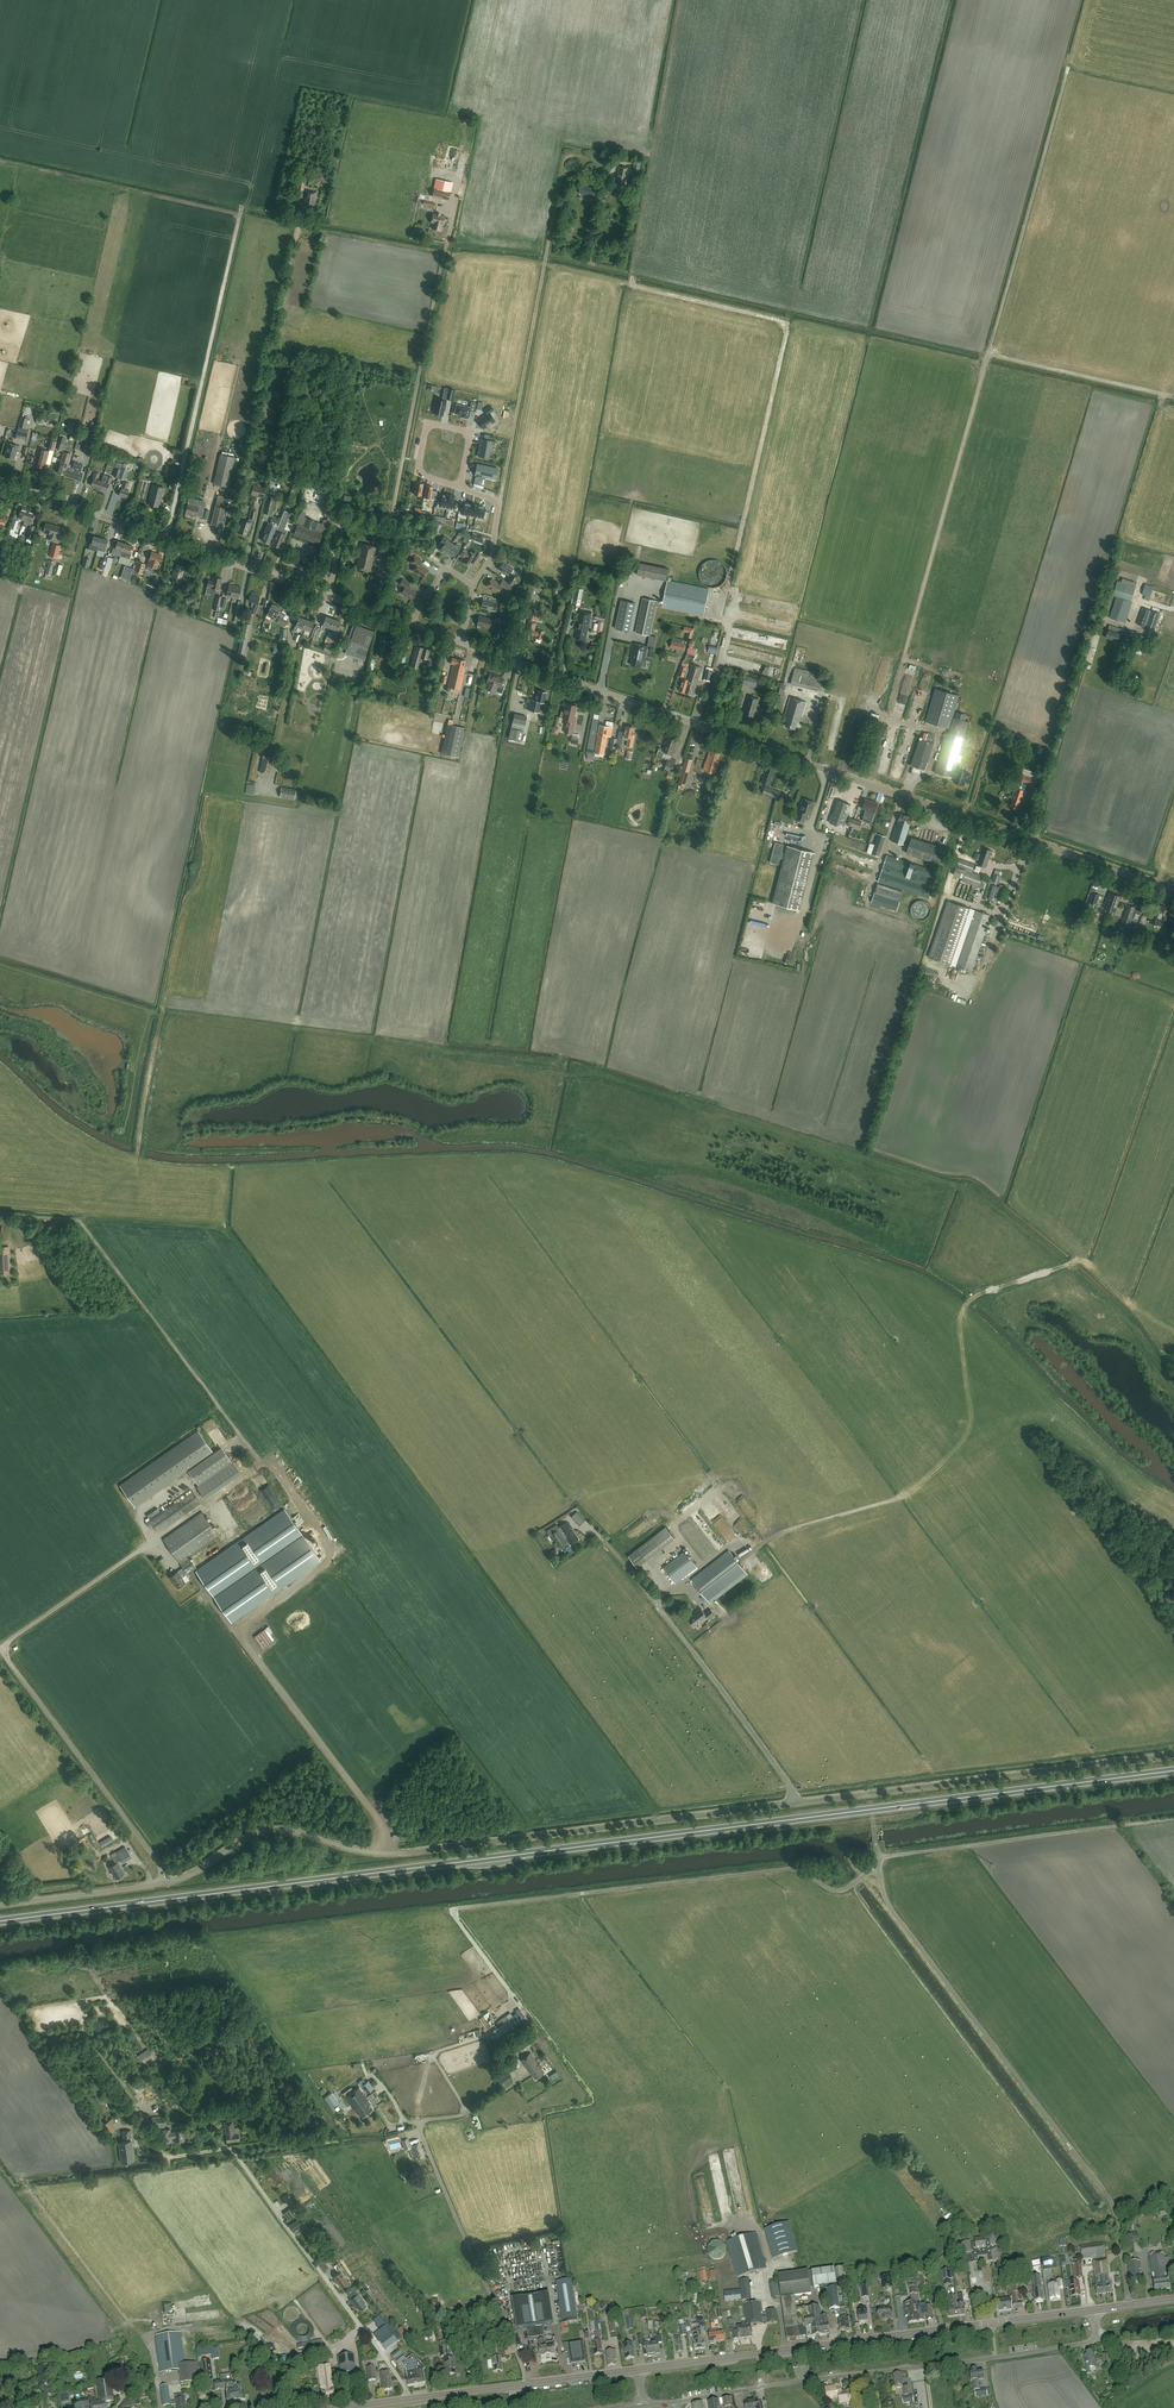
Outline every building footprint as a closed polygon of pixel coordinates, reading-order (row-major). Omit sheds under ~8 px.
[(633,177),(637,177),(638,170),(639,171),(641,162),(634,161),(633,169),(634,169),(633,177)] [(628,180),(630,168),(619,166),(616,178),(617,178),(616,185),(625,187),(627,180),(628,180)] [(303,190),(306,176),(296,174),(293,188),(297,189),(303,190)] [(434,188),(451,192),(453,183),(436,179),(434,188)] [(581,185),(579,193),(581,194),(590,195),(595,196),(596,191),(596,188),(594,187),(590,187),(583,185),(581,185)] [(449,200),(451,192),(434,188),(432,197),(449,200)] [(315,202),(317,192),(307,190),(305,199),(306,199),(305,206),(313,208),(314,202),(315,202)] [(442,225),(444,216),(432,213),(430,222),(433,223),(432,229),(440,230),(441,225),(442,225)] [(453,400),(455,390),(449,388),(446,399),(453,400)] [(447,401),(436,399),(434,408),(435,408),(434,414),(443,415),(444,410),(445,410),(447,401)] [(457,405),(455,414),(461,415),(461,417),(468,418),(470,411),(474,412),(475,403),(471,402),(470,408),(457,405)] [(486,415),(477,421),(483,430),(495,422),(489,413),(493,411),(491,407),(484,411),(486,415)] [(26,439),(27,433),(28,433),(29,429),(31,419),(21,417),(18,431),(17,430),(16,437),(26,439)] [(93,438),(92,438),(95,426),(90,425),(87,436),(85,446),(91,447),(93,438)] [(60,451),(62,445),(64,445),(66,438),(61,436),(55,454),(58,455),(60,451)] [(491,459),(491,454),(488,453),(490,445),(493,446),(494,441),(481,439),(480,443),(480,446),(478,456),(491,459)] [(50,440),(48,449),(54,450),(56,442),(50,440)] [(14,459),(16,455),(18,446),(7,443),(5,451),(6,451),(5,457),(14,459)] [(49,451),(40,449),(36,466),(45,468),(49,451)] [(64,452),(57,473),(80,480),(83,472),(81,471),(83,464),(74,462),(72,468),(70,467),(71,464),(68,464),(71,454),(64,452)] [(214,484),(228,487),(235,458),(220,454),(214,484)] [(128,470),(127,469),(128,464),(124,462),(122,467),(118,478),(124,480),(128,470)] [(498,469),(477,464),(475,475),(476,475),(475,480),(481,481),(482,476),(496,479),(498,469)] [(167,466),(165,473),(177,476),(179,469),(167,466)] [(99,488),(101,480),(98,479),(100,473),(95,471),(93,478),(91,485),(99,488)] [(101,480),(99,488),(107,491),(109,483),(110,484),(112,477),(107,476),(104,475),(102,480),(101,480)] [(127,489),(129,483),(124,481),(119,495),(127,498),(129,490),(127,489)] [(424,496),(426,489),(422,488),(423,483),(416,482),(414,494),(424,496)] [(150,500),(149,505),(158,507),(160,502),(164,487),(153,484),(149,499),(150,500)] [(253,485),(251,495),(264,498),(266,488),(253,485)] [(432,487),(426,485),(426,489),(424,496),(424,497),(430,498),(432,487)] [(438,500),(436,507),(447,509),(450,495),(445,494),(445,495),(442,495),(441,501),(438,500)] [(218,495),(215,505),(225,508),(228,497),(218,495)] [(454,497),(454,496),(450,495),(447,509),(457,511),(459,504),(455,503),(456,497),(454,497)] [(263,513),(272,515),(275,500),(266,499),(263,513)] [(199,506),(188,503),(185,513),(197,516),(202,517),(207,518),(209,511),(203,509),(203,511),(198,510),(199,506)] [(460,506),(458,513),(469,515),(471,504),(471,503),(471,504),(464,503),(463,507),(460,506)] [(471,504),(469,515),(476,517),(478,505),(471,504)] [(225,508),(215,505),(211,525),(221,527),(225,508)] [(478,505),(476,517),(486,519),(488,512),(484,511),(485,507),(478,506),(478,505)] [(25,520),(28,510),(21,508),(18,518),(25,520)] [(300,513),(299,515),(295,526),(297,526),(294,534),(293,534),(318,544),(318,543),(321,536),(323,536),(327,526),(327,524),(328,521),(328,519),(328,518),(327,518),(327,519),(324,519),(322,524),(318,522),(317,522),(313,521),(314,520),(311,519),(311,520),(307,518),(306,518),(304,517),(306,513),(303,510),(304,509),(303,510),(301,512),(300,513)] [(28,510),(25,520),(31,522),(35,512),(28,510)] [(249,531),(252,523),(253,519),(255,519),(257,511),(251,510),(249,519),(246,521),(241,519),(238,527),(239,528),(238,533),(247,535),(248,531),(249,531)] [(284,511),(271,544),(281,548),(288,530),(285,529),(291,513),(284,511)] [(11,528),(15,530),(19,521),(18,520),(18,519),(17,518),(18,518),(14,516),(13,519),(14,519),(11,528)] [(31,523),(24,521),(23,523),(30,525),(26,541),(31,543),(35,526),(31,525),(31,523)] [(49,540),(55,541),(56,536),(57,536),(59,527),(46,523),(43,532),(50,534),(49,540)] [(272,537),(277,526),(268,523),(265,530),(263,535),(264,535),(262,540),(269,543),(272,537)] [(14,533),(15,530),(12,529),(9,535),(17,538),(18,534),(14,533)] [(461,530),(458,534),(468,540),(470,536),(461,530)] [(445,554),(452,543),(448,541),(450,539),(444,535),(439,544),(442,546),(440,550),(445,554)] [(98,545),(100,538),(93,536),(91,543),(90,542),(88,548),(97,551),(97,550),(98,545)] [(100,538),(98,545),(97,550),(104,552),(105,547),(106,547),(108,540),(100,538)] [(118,549),(122,551),(124,543),(117,541),(115,548),(114,548),(112,552),(116,554),(118,549)] [(122,551),(120,556),(130,559),(132,553),(129,552),(132,546),(124,543),(122,551)] [(358,556),(359,556),(356,568),(371,571),(377,547),(360,543),(358,556)] [(452,543),(445,554),(450,557),(453,553),(456,555),(461,546),(456,543),(455,545),(452,543)] [(58,558),(59,553),(61,546),(52,544),(49,556),(58,558)] [(406,547),(404,550),(413,556),(415,553),(406,547)] [(477,561),(481,555),(473,549),(471,552),(469,551),(468,551),(464,549),(460,555),(464,557),(462,561),(469,566),(474,559),(477,561)] [(158,564),(162,555),(161,555),(161,554),(159,553),(158,554),(152,551),(149,561),(147,565),(157,568),(158,564)] [(99,569),(103,570),(108,556),(108,555),(103,554),(101,563),(99,569)] [(428,570),(420,564),(422,561),(414,555),(410,562),(416,566),(413,570),(423,577),(428,570)] [(702,582),(702,583),(703,584),(704,585),(706,586),(707,586),(709,587),(710,587),(712,587),(713,587),(714,587),(715,587),(717,587),(718,586),(719,586),(721,585),(722,584),(723,583),(724,581),(725,580),(725,579),(726,578),(726,577),(727,576),(727,574),(727,573),(727,572),(726,570),(726,569),(726,568),(725,567),(725,566),(724,565),(723,564),(722,563),(721,562),(718,561),(717,560),(716,560),(714,559),(713,559),(712,559),(711,560),(709,560),(707,561),(706,561),(705,562),(703,563),(702,564),(701,565),(701,566),(700,567),(699,569),(699,571),(699,574),(699,575),(699,576),(699,577),(700,578),(700,580),(701,581),(702,582)] [(51,575),(54,561),(49,560),(46,574),(51,575)] [(142,573),(145,564),(138,562),(135,571),(142,573)] [(498,569),(510,576),(506,581),(512,585),(518,578),(510,572),(513,568),(503,562),(498,569)] [(637,573),(666,578),(668,567),(639,562),(637,573)] [(175,569),(174,569),(171,581),(181,583),(183,576),(182,576),(185,566),(176,564),(175,569)] [(154,572),(155,572),(156,569),(149,567),(146,577),(151,579),(154,572)] [(222,579),(213,577),(212,581),(208,580),(207,586),(211,587),(217,589),(216,592),(219,593),(220,589),(222,579)] [(403,578),(399,584),(404,588),(401,593),(412,600),(416,592),(408,587),(410,583),(403,578)] [(503,580),(500,584),(492,578),(487,586),(491,589),(490,590),(497,594),(501,588),(508,592),(512,586),(503,580)] [(643,599),(635,632),(650,635),(656,605),(704,615),(709,589),(667,581),(663,602),(656,601),(656,602),(643,599)] [(1117,581),(1114,593),(1113,595),(1117,596),(1110,617),(1125,623),(1132,602),(1131,602),(1135,587),(1117,581)] [(525,602),(531,603),(536,584),(530,582),(525,602)] [(232,597),(235,585),(229,584),(226,596),(232,597)] [(1142,594),(1145,595),(1144,599),(1149,601),(1151,594),(1154,586),(1145,584),(1142,594)] [(235,585),(232,597),(239,599),(239,598),(240,599),(239,604),(241,604),(243,594),(240,593),(242,587),(235,585)] [(573,605),(580,606),(584,589),(576,587),(573,605)] [(259,597),(251,594),(249,600),(252,601),(251,605),(253,606),(250,613),(255,614),(259,604),(257,603),(259,597)] [(187,604),(195,601),(192,595),(185,598),(187,604)] [(217,595),(215,605),(214,610),(216,610),(215,618),(218,618),(219,611),(219,609),(220,606),(222,596),(217,595)] [(481,607),(491,610),(496,611),(498,605),(497,605),(498,599),(492,598),(492,601),(483,599),(481,607)] [(622,600),(620,605),(615,628),(629,631),(636,603),(622,600)] [(280,616),(279,618),(278,620),(285,623),(282,621),(286,614),(280,611),(281,608),(272,603),(266,615),(275,620),(278,614),(280,616)] [(1155,630),(1160,614),(1142,607),(1137,624),(1155,630)] [(576,630),(577,630),(575,638),(586,640),(588,630),(592,612),(580,610),(576,630)] [(537,621),(539,613),(531,611),(528,618),(537,621)] [(325,626),(329,628),(330,628),(333,619),(326,616),(323,625),(322,625),(321,629),(324,630),(325,626)] [(489,628),(491,618),(479,616),(477,625),(489,628)] [(298,627),(302,628),(303,629),(306,619),(299,617),(295,626),(293,630),(296,631),(298,627)] [(314,622),(306,619),(303,629),(302,628),(301,632),(304,633),(305,629),(310,631),(314,622)] [(330,636),(331,633),(332,629),(337,630),(341,621),(333,619),(330,628),(329,628),(328,632),(327,635),(326,637),(329,638),(330,636)] [(532,638),(533,635),(536,636),(535,638),(542,640),(544,632),(538,630),(537,632),(534,631),(536,622),(528,620),(524,635),(525,635),(525,638),(530,639),(530,637),(532,638)] [(605,622),(599,621),(596,632),(602,633),(605,622)] [(249,634),(251,624),(244,623),(237,654),(244,656),(245,652),(246,648),(248,637),(249,634)] [(347,648),(366,655),(374,631),(356,625),(350,642),(349,642),(347,648)] [(1126,630),(1110,625),(1108,630),(1120,633),(1125,635),(1126,630)] [(685,626),(683,631),(688,632),(687,637),(691,638),(694,629),(685,626)] [(1108,630),(1106,637),(1113,639),(1113,640),(1117,641),(1120,633),(1108,630)] [(380,635),(377,648),(384,649),(382,657),(391,658),(392,651),(387,650),(390,637),(380,635)] [(673,637),(670,647),(679,649),(680,650),(683,651),(684,651),(687,640),(673,637)] [(334,654),(336,647),(326,643),(323,650),(334,654)] [(647,645),(633,643),(631,653),(632,653),(631,657),(632,657),(631,664),(641,667),(643,659),(645,660),(647,645)] [(421,658),(428,660),(431,650),(416,646),(410,666),(418,668),(421,658)] [(396,670),(402,671),(404,662),(405,662),(406,655),(399,654),(396,670)] [(453,664),(448,687),(460,689),(465,669),(464,669),(465,661),(456,658),(452,658),(451,663),(453,664)] [(441,674),(447,675),(450,664),(443,662),(441,674)] [(687,679),(685,678),(683,678),(682,678),(681,682),(682,682),(679,691),(693,695),(702,667),(692,664),(687,679)] [(683,678),(685,678),(688,668),(681,666),(678,675),(683,677),(683,678)] [(818,691),(819,687),(824,688),(826,681),(821,680),(822,674),(795,667),(791,684),(818,691)] [(704,679),(710,680),(711,680),(713,671),(706,669),(704,679)] [(487,681),(487,682),(485,688),(495,691),(502,694),(504,687),(500,686),(503,678),(490,673),(487,681)] [(743,682),(747,683),(747,685),(756,687),(758,679),(745,675),(743,682)] [(949,676),(946,686),(959,690),(962,680),(949,676)] [(949,728),(959,695),(935,688),(926,721),(949,728)] [(546,692),(538,690),(535,700),(530,699),(528,710),(540,713),(542,702),(544,702),(546,692)] [(795,693),(794,698),(790,697),(784,717),(787,718),(785,726),(795,729),(798,721),(799,721),(801,716),(802,717),(807,702),(803,701),(805,696),(795,693)] [(746,705),(743,714),(753,717),(755,711),(759,699),(748,695),(745,705),(746,705)] [(577,705),(566,703),(565,712),(562,711),(561,718),(563,718),(563,719),(568,720),(567,723),(566,723),(564,732),(573,734),(576,718),(574,717),(577,705)] [(525,725),(527,716),(514,713),(512,722),(525,725)] [(587,753),(588,753),(595,754),(596,752),(604,754),(608,735),(611,736),(613,727),(600,724),(600,725),(598,725),(599,719),(593,718),(587,753)] [(459,757),(465,728),(448,724),(441,753),(459,757)] [(624,733),(623,739),(628,740),(627,746),(633,747),(635,734),(633,734),(634,727),(627,726),(625,734),(624,733)] [(964,738),(946,733),(934,772),(951,778),(952,777),(955,778),(954,782),(964,785),(965,781),(969,782),(972,775),(967,774),(968,772),(958,769),(957,770),(954,769),(964,738)] [(675,746),(677,740),(668,737),(667,741),(666,740),(662,751),(659,750),(657,756),(661,757),(663,751),(673,755),(676,747),(675,746)] [(925,741),(918,739),(913,757),(917,758),(916,762),(926,764),(932,740),(926,738),(925,741)] [(709,758),(705,770),(715,773),(719,759),(718,759),(720,753),(712,751),(711,752),(710,751),(708,758),(709,758)] [(273,760),(274,754),(264,752),(263,758),(260,772),(270,774),(273,760)] [(673,770),(676,761),(668,758),(665,767),(673,770)] [(686,758),(682,770),(688,772),(692,760),(686,758)] [(767,765),(761,783),(769,785),(776,767),(767,765)] [(1018,780),(1028,784),(1027,786),(1034,788),(1037,779),(1020,774),(1018,780)] [(254,794),(256,785),(247,784),(245,793),(254,794)] [(778,798),(781,791),(765,786),(763,793),(778,798)] [(295,799),(296,789),(281,787),(280,797),(295,799)] [(1018,809),(1020,801),(1021,802),(1025,791),(1015,787),(1011,798),(1012,799),(1010,806),(1018,809)] [(811,814),(815,802),(804,799),(800,811),(798,810),(796,820),(804,822),(806,813),(811,814)] [(862,808),(865,810),(862,820),(871,824),(878,803),(865,799),(862,808)] [(830,822),(843,827),(851,804),(837,800),(830,822)] [(908,829),(909,824),(910,824),(912,817),(901,813),(897,825),(896,825),(891,841),(904,844),(908,829)] [(847,825),(852,826),(859,829),(862,821),(850,817),(847,825)] [(917,832),(924,834),(926,828),(919,826),(917,832)] [(878,833),(876,842),(871,854),(879,856),(886,836),(878,833)] [(907,853),(944,865),(949,849),(912,837),(907,853)] [(770,862),(778,864),(780,857),(783,858),(784,852),(782,852),(784,844),(775,842),(770,862)] [(773,903),(800,910),(815,852),(787,845),(773,903)] [(986,867),(992,850),(984,847),(977,864),(986,867)] [(878,882),(904,890),(929,898),(938,871),(887,855),(878,882)] [(963,878),(962,881),(972,885),(979,887),(983,875),(972,872),(975,864),(959,858),(955,870),(954,875),(963,878)] [(991,881),(993,881),(999,884),(1001,876),(994,873),(991,881)] [(897,911),(903,891),(878,883),(871,902),(897,911)] [(989,899),(992,900),(996,890),(998,891),(996,898),(1000,900),(1004,885),(1000,884),(999,887),(997,886),(993,885),(989,899)] [(905,892),(902,904),(910,907),(911,902),(924,905),(926,898),(905,892)] [(1089,903),(1090,903),(1096,905),(1100,895),(1093,892),(1089,903)] [(1118,901),(1120,896),(1110,892),(1108,898),(1107,897),(1103,908),(1115,912),(1119,901),(1118,901)] [(948,901),(928,957),(951,965),(970,908),(948,901)] [(1156,903),(1150,920),(1160,923),(1166,906),(1156,903)] [(1131,918),(1135,907),(1128,904),(1124,916),(1131,918)] [(956,967),(971,972),(990,915),(976,910),(956,967)] [(1141,925),(1145,915),(1140,914),(1136,923),(1141,925)] [(9,1247),(2,1247),(4,1273),(10,1273),(9,1247)] [(216,1422),(208,1425),(212,1437),(220,1433),(216,1422)] [(198,1430),(120,1485),(135,1507),(213,1452),(198,1430)] [(241,1473),(233,1461),(232,1462),(225,1452),(191,1475),(198,1485),(197,1487),(205,1498),(241,1473)] [(154,1525),(158,1532),(201,1502),(192,1490),(150,1519),(150,1520),(146,1522),(150,1528),(154,1525)] [(321,1561),(285,1509),(196,1571),(206,1585),(205,1586),(207,1589),(208,1588),(232,1623),(321,1561)] [(585,1520),(577,1511),(571,1517),(580,1525),(585,1520)] [(163,1539),(180,1564),(183,1567),(169,1577),(177,1588),(186,1582),(182,1577),(196,1568),(189,1557),(219,1536),(202,1512),(163,1539)] [(244,1515),(250,1526),(256,1523),(251,1512),(244,1515)] [(567,1522),(559,1527),(558,1527),(559,1529),(550,1535),(553,1540),(555,1538),(557,1541),(553,1544),(556,1548),(568,1540),(571,1544),(578,1539),(575,1534),(567,1522)] [(636,1562),(675,1537),(667,1524),(637,1544),(641,1550),(636,1554),(635,1553),(632,1555),(636,1562)] [(710,1603),(748,1574),(729,1550),(692,1579),(710,1603)] [(664,1568),(675,1583),(697,1567),(685,1551),(664,1568)] [(694,1626),(707,1616),(709,1619),(715,1615),(710,1609),(704,1613),(700,1607),(693,1613),(694,1614),(688,1618),(694,1626)] [(101,1843),(103,1847),(114,1840),(111,1837),(101,1843)] [(116,1863),(109,1867),(116,1879),(124,1874),(117,1862),(121,1860),(122,1863),(131,1857),(125,1847),(116,1852),(118,1855),(113,1858),(116,1863)] [(502,2042),(510,2036),(530,2022),(521,2010),(501,2025),(493,2031),(502,2042)] [(506,2015),(497,2022),(499,2025),(508,2018),(506,2015)] [(523,2037),(508,2048),(513,2056),(529,2044),(523,2037)] [(530,2052),(521,2060),(535,2079),(544,2072),(541,2068),(542,2066),(540,2063),(539,2063),(530,2052)] [(555,2078),(561,2074),(557,2069),(551,2072),(555,2078)] [(374,2088),(369,2080),(361,2086),(367,2093),(374,2088)] [(359,2087),(345,2097),(351,2105),(352,2104),(355,2107),(353,2108),(357,2114),(358,2113),(362,2117),(373,2109),(369,2105),(371,2104),(359,2087)] [(331,2092),(324,2097),(332,2107),(339,2102),(331,2092)] [(219,2107),(203,2110),(205,2116),(220,2112),(219,2107)] [(129,2123),(135,2121),(133,2111),(127,2112),(129,2123)] [(102,2124),(108,2135),(114,2131),(109,2121),(102,2124)] [(233,2121),(224,2122),(227,2142),(240,2140),(239,2133),(235,2133),(233,2121)] [(174,2127),(174,2132),(171,2132),(170,2129),(161,2130),(162,2140),(171,2140),(171,2138),(175,2138),(175,2142),(185,2141),(183,2127),(183,2124),(179,2124),(179,2127),(174,2127)] [(131,2130),(122,2131),(123,2138),(132,2137),(131,2130)] [(411,2146),(408,2138),(401,2140),(405,2149),(409,2147),(412,2156),(414,2155),(415,2158),(418,2157),(424,2155),(419,2143),(413,2145),(411,2146)] [(121,2142),(119,2142),(120,2151),(121,2157),(133,2156),(131,2141),(121,2142)] [(301,2225),(301,2224),(299,2221),(299,2220),(294,2212),(295,2211),(293,2208),(285,2213),(289,2219),(287,2221),(293,2230),(301,2225)] [(303,2223),(307,2220),(304,2215),(303,2216),(301,2213),(298,2214),(303,2223)] [(789,2222),(765,2230),(773,2259),(798,2251),(789,2222)] [(726,2241),(737,2277),(767,2268),(756,2232),(726,2241)] [(967,2254),(967,2257),(968,2258),(973,2262),(978,2262),(978,2264),(988,2262),(988,2261),(991,2261),(993,2261),(993,2262),(1002,2260),(1000,2250),(999,2250),(998,2246),(1000,2246),(998,2235),(989,2236),(990,2237),(985,2238),(985,2237),(974,2239),(975,2243),(970,2244),(970,2242),(961,2243),(962,2255),(967,2254)] [(707,2247),(708,2255),(713,2260),(721,2259),(726,2253),(726,2246),(720,2241),(712,2241),(707,2247)] [(1103,2242),(1080,2246),(1082,2258),(1105,2255),(1103,2242)] [(1167,2277),(1164,2254),(1150,2255),(1155,2291),(1171,2289),(1169,2277),(1167,2277)] [(1101,2268),(1100,2260),(1093,2261),(1095,2277),(1097,2295),(1105,2294),(1104,2285),(1102,2286),(1102,2281),(1103,2281),(1102,2277),(1106,2276),(1106,2275),(1108,2275),(1107,2267),(1101,2268)] [(1140,2261),(1128,2262),(1131,2284),(1142,2282),(1140,2261)] [(345,2283),(348,2286),(351,2283),(349,2281),(348,2281),(344,2275),(347,2273),(339,2262),(334,2266),(339,2273),(334,2277),(341,2287),(345,2283)] [(836,2284),(834,2269),(834,2268),(812,2271),(814,2287),(820,2287),(836,2284)] [(838,2297),(837,2288),(847,2287),(844,2268),(834,2269),(836,2284),(820,2287),(822,2300),(828,2299),(829,2310),(845,2308),(844,2304),(843,2304),(842,2296),(838,2297)] [(950,2270),(942,2271),(943,2280),(951,2279),(950,2270)] [(782,2298),(794,2297),(811,2294),(808,2271),(778,2275),(782,2298)] [(883,2289),(893,2287),(892,2275),(881,2277),(883,2289)] [(1109,2280),(1108,2275),(1106,2275),(1106,2276),(1102,2277),(1103,2281),(1102,2281),(1102,2286),(1104,2285),(1105,2294),(1112,2293),(1110,2280),(1109,2280)] [(1020,2286),(1022,2283),(1019,2281),(1021,2279),(1017,2276),(1013,2280),(1020,2286)] [(1040,2276),(1033,2277),(1034,2288),(1033,2288),(1034,2301),(1044,2300),(1043,2287),(1041,2287),(1040,2276)] [(749,2279),(740,2280),(742,2299),(751,2298),(749,2279)] [(1050,2299),(1053,2299),(1054,2299),(1057,2299),(1057,2298),(1060,2298),(1059,2288),(1063,2288),(1061,2279),(1057,2280),(1058,2283),(1048,2285),(1050,2299)] [(571,2280),(556,2282),(562,2321),(577,2318),(571,2280)] [(1067,2289),(1070,2289),(1071,2297),(1081,2296),(1079,2282),(1070,2283),(1070,2281),(1066,2282),(1067,2289)] [(910,2295),(917,2294),(919,2294),(917,2283),(909,2284),(910,2295)] [(347,2291),(350,2294),(352,2297),(350,2299),(355,2305),(356,2304),(360,2310),(366,2305),(364,2302),(365,2301),(358,2293),(356,2290),(358,2289),(355,2285),(347,2291)] [(725,2301),(741,2299),(740,2290),(724,2292),(725,2301)] [(1017,2291),(1013,2292),(1015,2308),(1023,2307),(1023,2302),(1018,2303),(1017,2291)] [(554,2324),(549,2295),(512,2300),(517,2330),(528,2328),(529,2337),(544,2335),(543,2326),(554,2324)] [(959,2315),(957,2304),(955,2295),(950,2296),(951,2308),(948,2308),(949,2316),(958,2315),(959,2315)] [(796,2310),(794,2297),(782,2298),(781,2298),(784,2320),(787,2340),(807,2337),(806,2327),(798,2328),(796,2310)] [(997,2301),(998,2311),(1012,2310),(1010,2299),(1005,2300),(1005,2298),(1001,2299),(1001,2300),(997,2301)] [(742,2326),(744,2339),(753,2337),(751,2325),(762,2324),(762,2323),(767,2323),(777,2322),(776,2309),(766,2310),(767,2316),(762,2317),(761,2313),(763,2313),(761,2301),(744,2304),(746,2322),(742,2323),(743,2326),(742,2326)] [(917,2301),(914,2302),(904,2303),(906,2317),(908,2316),(909,2323),(918,2322),(917,2310),(919,2310),(917,2301)] [(819,2306),(796,2310),(798,2328),(806,2327),(828,2324),(827,2316),(820,2317),(819,2306)] [(888,2319),(888,2317),(893,2316),(891,2306),(880,2307),(881,2310),(876,2310),(876,2309),(873,2309),(873,2315),(877,2315),(883,2314),(884,2320),(888,2319)] [(917,2310),(918,2322),(919,2322),(919,2321),(924,2320),(923,2315),(929,2314),(928,2306),(924,2307),(924,2309),(919,2310),(917,2310)] [(847,2318),(846,2309),(839,2310),(839,2314),(840,2319),(839,2319),(840,2331),(845,2330),(845,2331),(846,2331),(847,2332),(850,2331),(850,2330),(851,2330),(849,2318),(847,2318)] [(858,2315),(859,2322),(868,2321),(867,2314),(866,2309),(862,2310),(863,2314),(858,2315)] [(378,2329),(384,2324),(379,2317),(373,2321),(378,2329)] [(698,2332),(698,2337),(698,2343),(699,2349),(706,2348),(705,2342),(704,2342),(702,2331),(701,2327),(704,2326),(704,2322),(703,2317),(696,2318),(698,2332)] [(717,2342),(715,2320),(711,2320),(712,2326),(712,2330),(710,2330),(710,2334),(709,2334),(710,2343),(711,2343),(712,2344),(714,2344),(715,2342),(717,2342)] [(718,2320),(715,2320),(717,2342),(725,2341),(723,2332),(720,2333),(720,2329),(719,2329),(718,2320)] [(561,2325),(564,2334),(571,2332),(569,2322),(561,2325)] [(806,2327),(807,2337),(813,2336),(823,2335),(830,2334),(829,2326),(828,2326),(828,2324),(806,2327)] [(397,2342),(385,2325),(373,2334),(385,2350),(397,2342)] [(742,2326),(737,2327),(738,2331),(735,2331),(735,2329),(731,2329),(731,2334),(733,2334),(734,2340),(739,2339),(744,2339),(742,2326)] [(407,2334),(407,2333),(402,2327),(397,2331),(402,2338),(407,2334)] [(160,2373),(179,2370),(178,2364),(185,2364),(181,2332),(155,2336),(160,2373)] [(600,2332),(595,2332),(596,2342),(593,2342),(594,2355),(602,2354),(600,2335),(601,2335),(600,2332)] [(655,2342),(651,2343),(652,2356),(656,2355),(656,2354),(660,2354),(658,2343),(662,2343),(661,2335),(657,2335),(658,2338),(654,2338),(655,2342)] [(652,2356),(651,2343),(646,2344),(646,2340),(642,2340),(642,2337),(638,2338),(639,2346),(643,2345),(644,2356),(648,2355),(648,2356),(652,2356)] [(675,2340),(677,2352),(683,2351),(682,2339),(681,2339),(681,2337),(680,2337),(675,2337),(674,2338),(675,2340)] [(544,2341),(539,2341),(540,2350),(541,2358),(547,2357),(546,2347),(545,2347),(544,2341)] [(582,2341),(564,2344),(565,2352),(569,2351),(571,2363),(585,2360),(582,2341)] [(545,2344),(546,2347),(547,2357),(556,2356),(555,2347),(554,2347),(553,2342),(547,2343),(547,2344),(545,2344)] [(624,2351),(625,2351),(626,2359),(635,2358),(633,2349),(634,2349),(633,2343),(623,2345),(624,2351)] [(251,2345),(243,2350),(248,2358),(256,2353),(251,2345)] [(455,2374),(453,2358),(449,2359),(448,2350),(446,2350),(446,2347),(440,2347),(441,2357),(444,2356),(444,2360),(446,2375),(455,2374)] [(212,2354),(211,2348),(199,2349),(200,2352),(197,2352),(197,2356),(212,2354)] [(506,2359),(505,2349),(498,2350),(499,2357),(492,2358),(493,2372),(503,2371),(502,2359),(506,2359)] [(412,2355),(405,2360),(399,2350),(391,2356),(398,2366),(401,2363),(406,2370),(406,2374),(405,2374),(407,2386),(425,2383),(423,2370),(424,2370),(424,2366),(412,2355)] [(617,2360),(615,2350),(606,2352),(608,2366),(616,2365),(615,2360),(617,2360)] [(320,2351),(294,2357),(295,2363),(321,2357),(320,2351)] [(1090,2368),(1097,2367),(1096,2357),(1093,2357),(1092,2351),(1086,2352),(1086,2354),(1084,2355),(1086,2374),(1090,2373),(1090,2368)] [(354,2355),(337,2357),(340,2375),(353,2373),(351,2361),(355,2361),(354,2355)] [(255,2356),(249,2359),(254,2366),(259,2362),(255,2356)] [(60,2368),(58,2359),(50,2361),(52,2370),(60,2368)] [(210,2361),(203,2362),(201,2362),(203,2382),(213,2381),(210,2361)] [(330,2364),(318,2366),(322,2398),(334,2397),(330,2364)] [(37,2367),(39,2378),(50,2375),(47,2365),(37,2367)] [(366,2367),(368,2380),(376,2380),(374,2366),(366,2367)] [(977,2368),(975,2369),(975,2368),(973,2368),(973,2369),(971,2369),(972,2371),(970,2371),(971,2380),(973,2380),(974,2390),(975,2390),(976,2397),(988,2396),(987,2389),(980,2389),(979,2379),(984,2379),(983,2370),(977,2370),(977,2368)] [(384,2387),(385,2390),(390,2389),(390,2388),(391,2387),(389,2370),(380,2372),(381,2379),(383,2388),(384,2387)] [(904,2395),(908,2395),(909,2395),(908,2386),(903,2387),(901,2373),(894,2374),(895,2388),(903,2387),(904,2395)] [(232,2384),(231,2381),(231,2374),(220,2376),(221,2382),(214,2383),(215,2391),(226,2389),(228,2403),(242,2401),(242,2400),(245,2399),(244,2393),(241,2394),(240,2387),(235,2388),(235,2383),(232,2384)] [(51,2382),(50,2377),(37,2381),(38,2386),(51,2382)] [(99,2401),(100,2407),(106,2407),(106,2403),(114,2401),(111,2378),(96,2380),(99,2401)] [(175,2396),(175,2401),(170,2402),(168,2385),(160,2386),(163,2406),(171,2405),(176,2405),(176,2407),(186,2407),(184,2394),(175,2396)] [(826,2388),(828,2399),(833,2398),(833,2396),(839,2395),(840,2403),(857,2400),(855,2389),(841,2391),(840,2385),(826,2388)] [(42,2389),(43,2395),(53,2394),(52,2387),(42,2389)] [(127,2397),(135,2396),(134,2389),(126,2390),(127,2397)] [(48,2395),(43,2395),(39,2396),(41,2407),(50,2407),(48,2395)] [(88,2400),(80,2401),(81,2407),(90,2406),(89,2405),(91,2405),(91,2407),(100,2407),(99,2401),(96,2402),(95,2399),(92,2399),(92,2398),(92,2397),(91,2397),(89,2397),(89,2398),(88,2399),(88,2400)] [(726,2407),(730,2407),(732,2406),(730,2398),(723,2399),(724,2407),(726,2407)] [(752,2407),(763,2407),(759,2407),(758,2399),(751,2401),(752,2407)]
